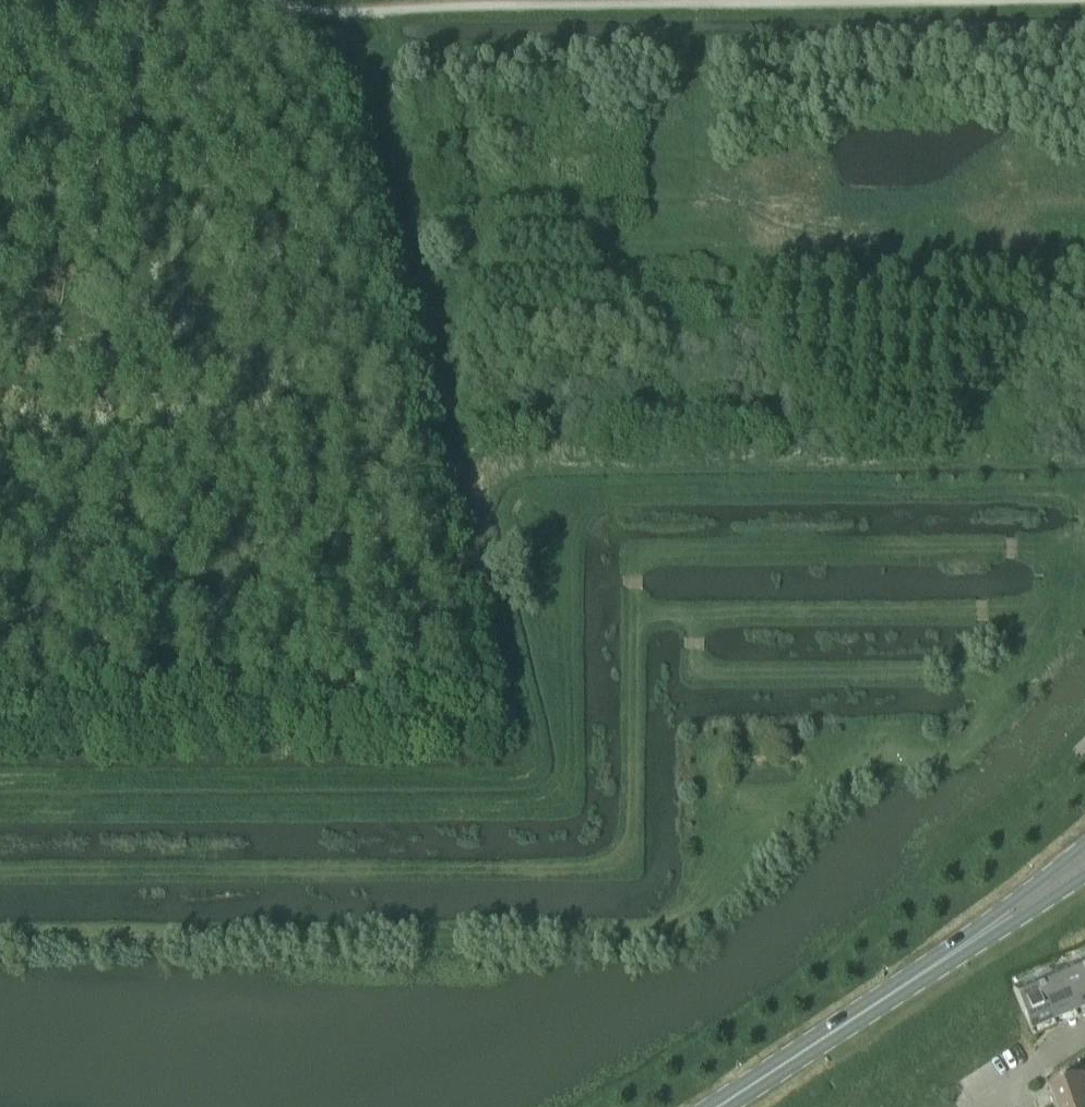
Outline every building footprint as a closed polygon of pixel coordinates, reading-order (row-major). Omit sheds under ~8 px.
[(1074,952),(1084,976),(1084,947),(1074,952)] [(1053,961),(1078,1020),(1084,1018),(1084,976),(1074,952),(1053,961)] [(1078,1020),(1053,961),(1031,970),(1056,1030),(1078,1020)] [(1056,1030),(1031,970),(1008,980),(1033,1040),(1056,1030)] [(1084,1101),(1084,1075),(1051,1087),(1053,1094),(1051,1094),(1055,1106),(1067,1106),(1084,1101)]
